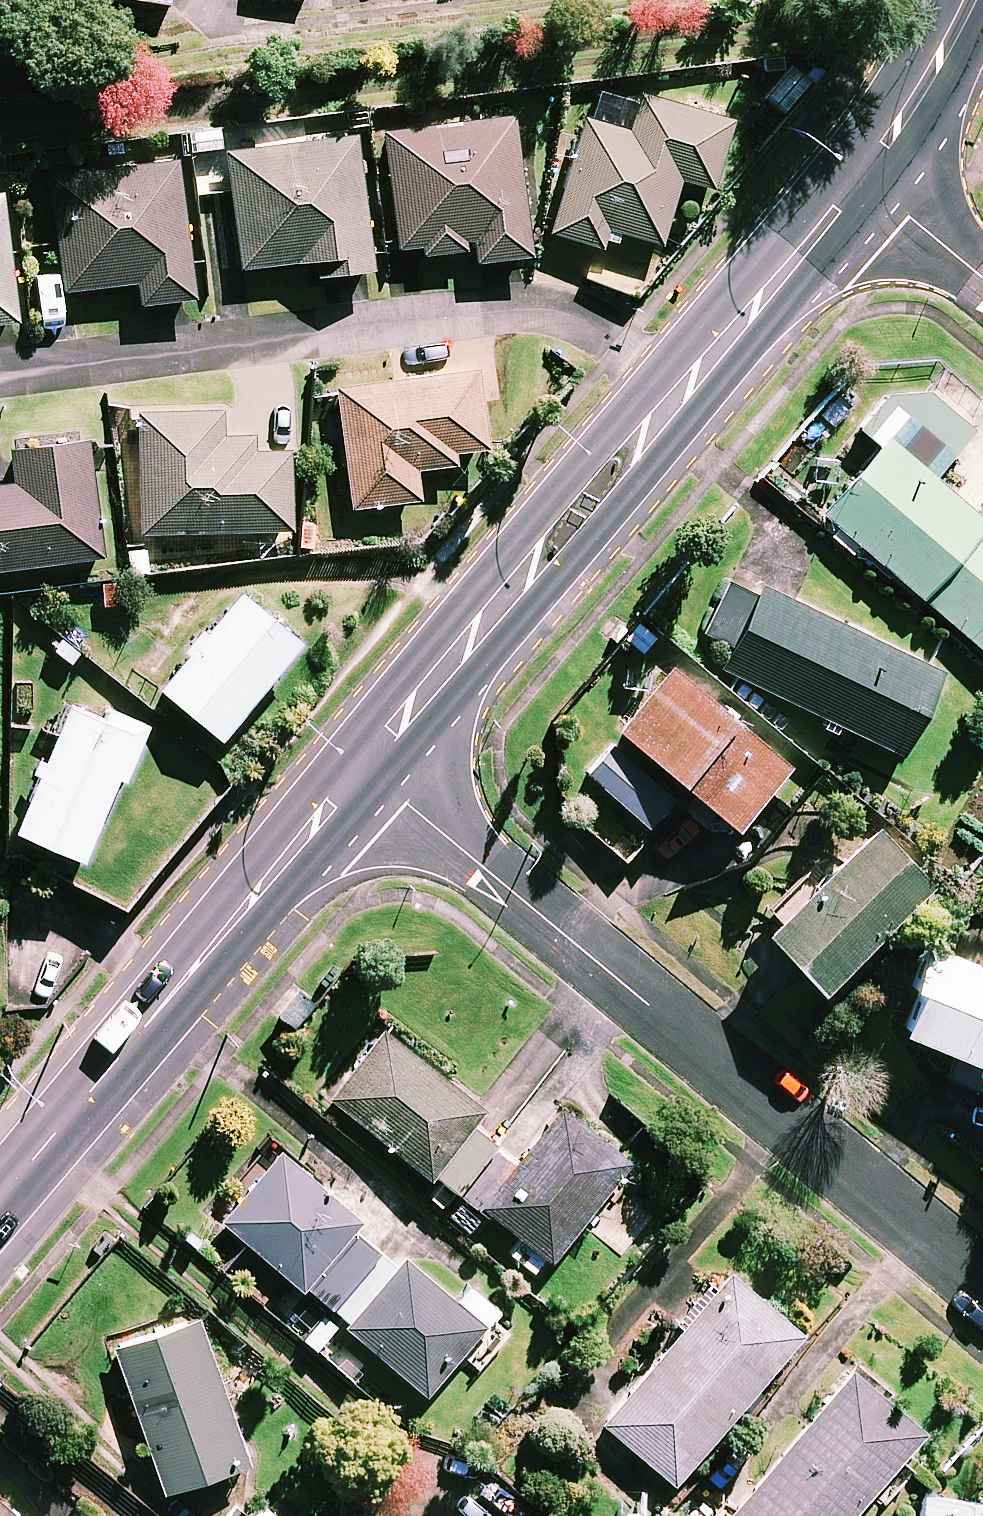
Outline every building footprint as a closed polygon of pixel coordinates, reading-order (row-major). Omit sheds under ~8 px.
[(724,118),(633,95),(624,130),(574,117),(545,231),(596,244),(600,227),(656,241),(672,176),(707,185),(724,118)] [(523,252),(510,116),(379,129),(391,254),(465,247),(466,258),(523,252)] [(366,266),(351,131),(220,146),(233,265),(310,256),(311,272),(366,266)] [(189,294),(172,158),(44,174),(58,288),(131,279),(134,301),(189,294)] [(0,212),(0,322),(11,321),(0,212)] [(481,444),(471,367),(331,385),(346,504),(413,496),(409,466),(454,461),(453,448),(481,444)] [(921,388),(883,390),(853,425),(871,441),(811,513),(982,658),(982,523),(925,474),(966,426),(921,388)] [(216,435),(215,408),(129,411),(133,531),(285,526),(283,447),(247,449),(246,434),(216,435)] [(81,433),(7,443),(12,479),(0,481),(0,566),(97,552),(81,433)] [(891,750),(931,668),(758,585),(754,593),(724,579),(699,630),(725,642),(714,664),(891,750)] [(292,637),(233,588),(153,685),(212,734),(292,637)] [(783,763),(665,665),(612,729),(730,827),(783,763)] [(140,723),(68,692),(10,828),(75,856),(111,773),(117,776),(140,723)] [(668,795),(612,743),(585,772),(641,824),(668,795)] [(921,882),(872,826),(756,927),(805,983),(921,882)] [(938,1078),(980,1094),(982,1086),(982,967),(923,944),(890,1027),(949,1050),(938,1078)] [(475,1106),(379,1029),(325,1096),(446,1194),(489,1141),(463,1120),(475,1106)] [(624,1158),(558,1105),(511,1163),(498,1152),(464,1195),(543,1258),(624,1158)] [(352,1217),(276,1152),(217,1219),(321,1309),(373,1249),(345,1225),(352,1217)] [(446,1298),(398,1256),(340,1324),(418,1390),(454,1348),(475,1366),(510,1325),(460,1282),(446,1298)] [(793,1329),(722,1270),(596,1421),(666,1480),(793,1329)] [(243,1459),(192,1316),(109,1346),(159,1488),(243,1459)] [(843,1366),(721,1515),(840,1515),(915,1424),(843,1366)] [(921,1493),(919,1515),(982,1515),(982,1499),(921,1493)] [(0,1501),(0,1515),(18,1515),(0,1501)] [(228,1504),(219,1515),(242,1515),(228,1504)]
